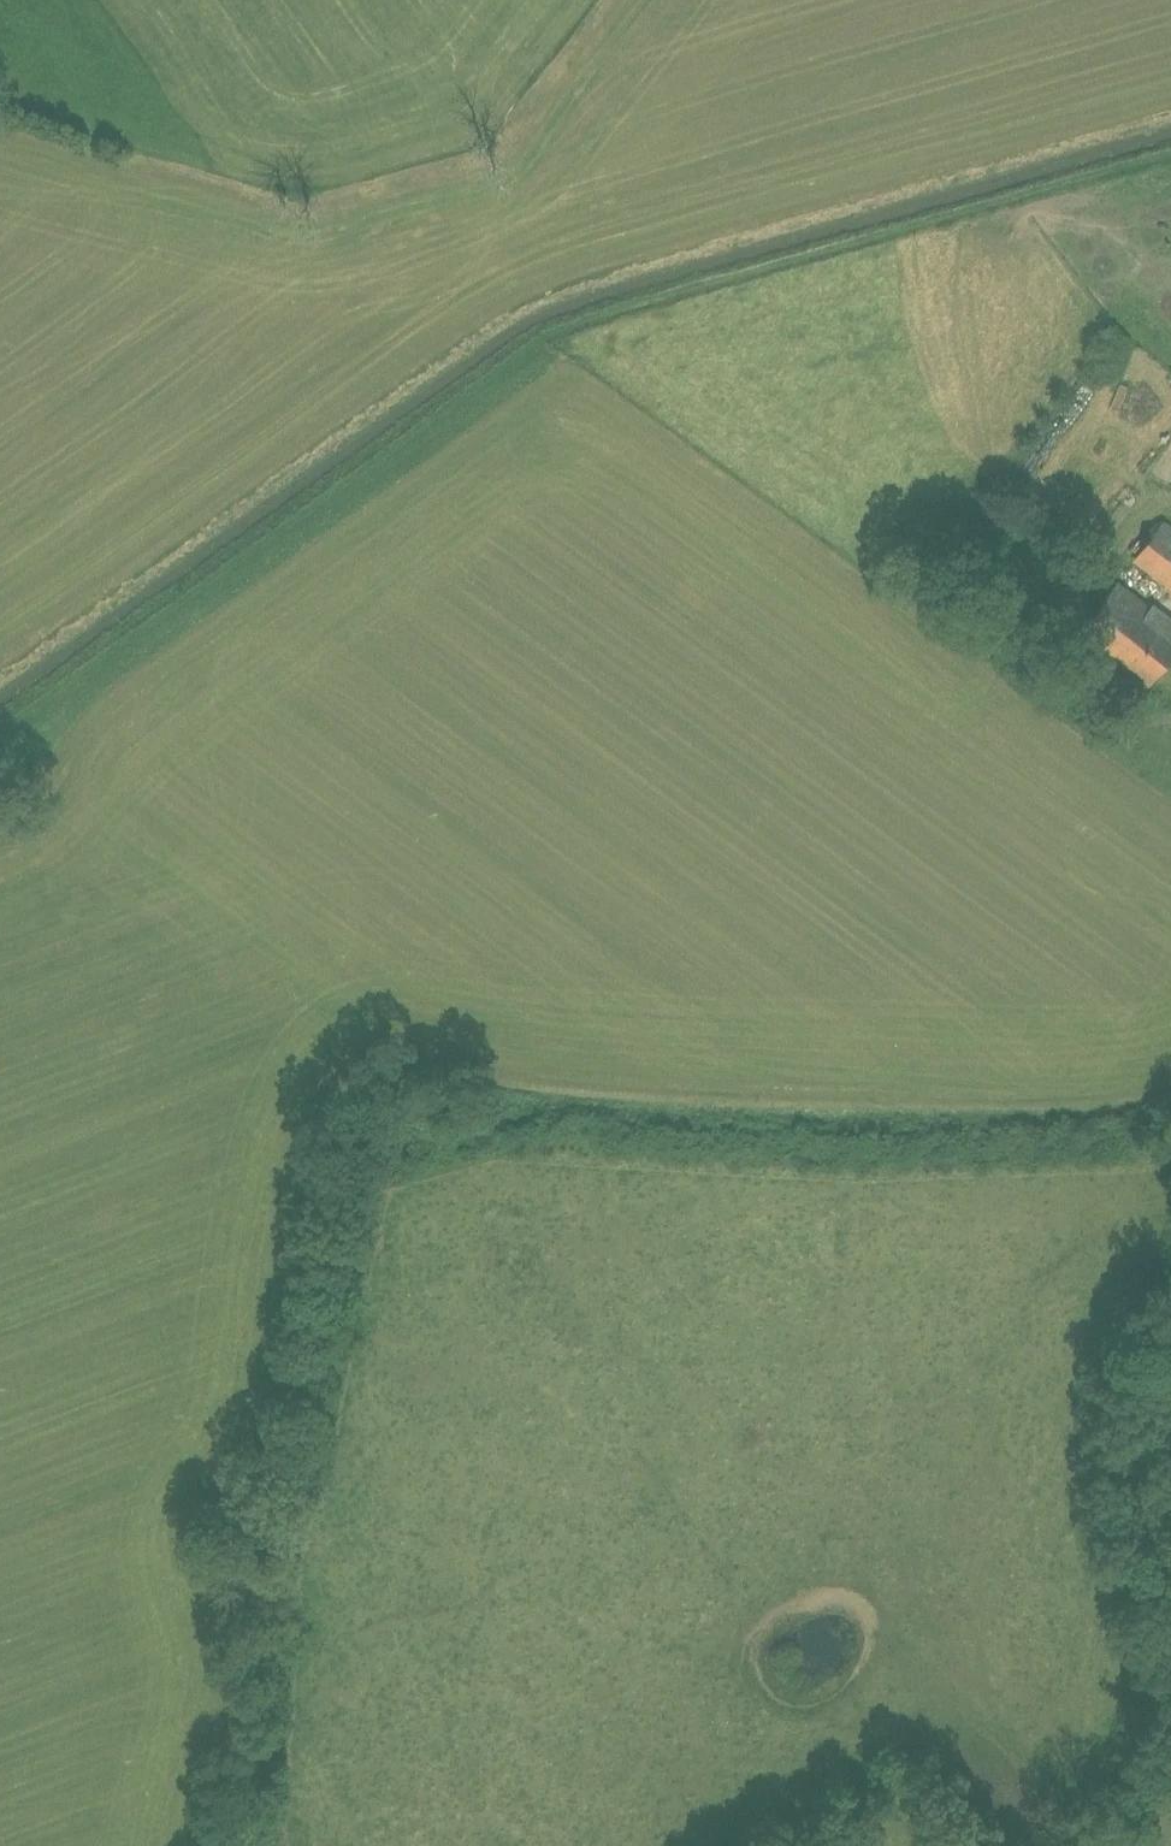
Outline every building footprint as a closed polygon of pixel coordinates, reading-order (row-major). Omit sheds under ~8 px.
[(1164,521),(1133,560),(1170,589),(1170,526),(1164,521)] [(1170,655),(1170,618),(1153,604),(1150,608),(1118,583),(1080,632),(1148,685),(1170,655)]
